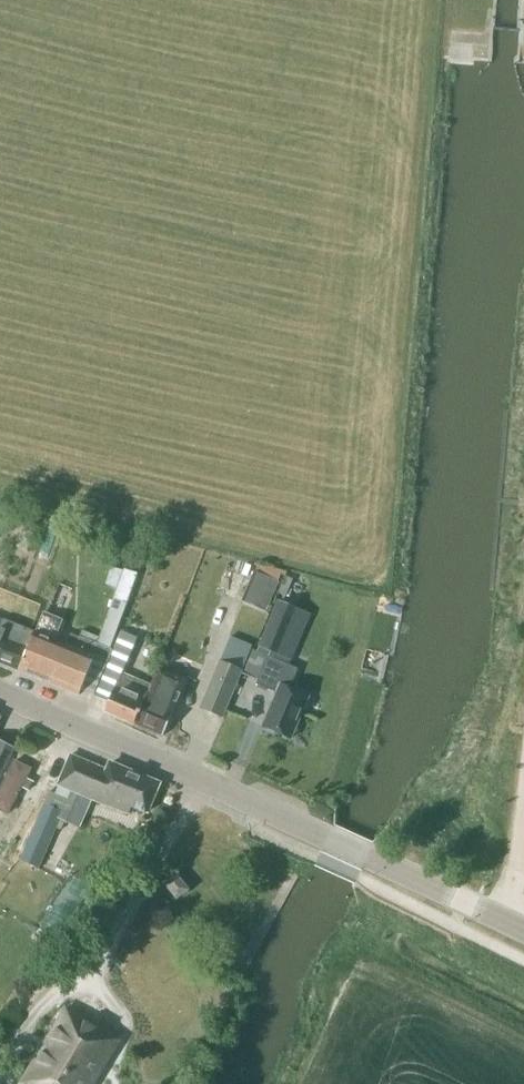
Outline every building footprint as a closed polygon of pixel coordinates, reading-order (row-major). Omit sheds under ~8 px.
[(99,637),(97,644),(110,648),(127,603),(138,573),(125,569),(114,598),(99,637)] [(254,571),(241,602),(266,612),(279,581),(278,581),(255,572),(254,571)] [(270,652),(277,655),(297,608),(278,600),(259,646),(260,646),(257,652),(268,656),(270,652)] [(32,640),(19,671),(79,695),(81,690),(95,656),(107,661),(108,659),(109,660),(114,650),(110,648),(97,644),(80,636),(79,637),(75,648),(71,646),(73,642),(69,640),(67,644),(66,644),(65,646),(55,642),(63,620),(43,612),(34,634),(33,633),(31,639),(32,640)] [(19,671),(32,640),(31,639),(33,633),(34,634),(34,632),(22,627),(3,619),(1,627),(0,627),(0,663),(19,671)] [(107,661),(92,695),(93,696),(108,702),(105,711),(134,724),(151,686),(139,681),(122,674),(125,667),(137,638),(122,631),(114,650),(109,660),(108,659),(107,661)] [(298,669),(268,656),(257,652),(253,650),(243,674),(258,681),(256,685),(277,693),(263,726),(291,738),(309,697),(290,689),(298,669)] [(220,662),(201,708),(222,717),(242,671),(220,662)] [(151,686),(134,724),(163,736),(180,698),(187,681),(159,669),(152,687),(151,686)] [(15,749),(0,741),(0,779),(15,749)] [(147,813),(159,784),(110,764),(107,771),(71,755),(58,785),(59,785),(55,794),(76,802),(80,794),(129,814),(132,806),(147,813)] [(66,762),(52,756),(39,786),(49,790),(54,792),(66,762)] [(0,796),(0,812),(11,816),(32,767),(15,760),(0,796)] [(54,792),(49,790),(19,860),(39,869),(64,812),(71,815),(76,802),(55,794),(53,793),(54,792)] [(69,932),(89,884),(71,876),(50,924),(69,932)] [(177,897),(186,890),(176,876),(167,884),(177,897)] [(120,1040),(66,1008),(21,1083),(94,1083),(120,1040)]
